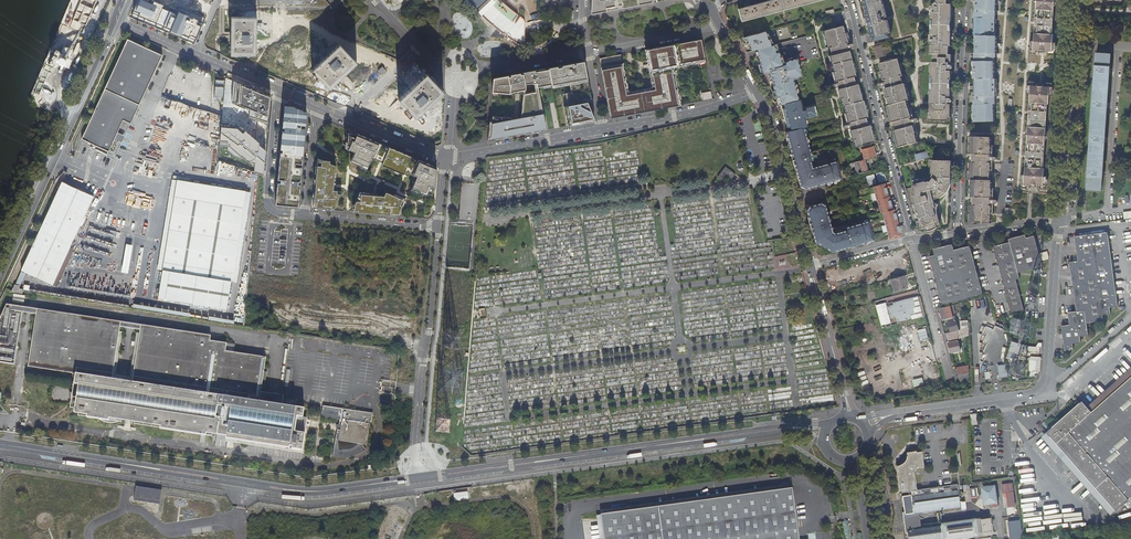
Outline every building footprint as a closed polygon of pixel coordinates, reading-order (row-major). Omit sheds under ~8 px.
[(73,19),(86,25),(96,0),(81,0),(73,19)] [(153,0),(138,0),(134,9),(142,12),(139,17),(145,19),(144,22),(154,26),(155,24),(171,30),(170,32),(180,37),(181,34),(195,40),(204,20),(178,9),(176,14),(162,8),(164,5),(153,0)] [(482,16),(493,6),(499,0),(467,0),(482,16)] [(591,14),(655,2),(655,0),(591,0),(591,14)] [(823,0),(766,0),(766,1),(751,5),(751,3),(744,5),(745,7),(739,8),(742,21),(823,0)] [(951,77),(951,74),(949,74),(949,70),(951,70),(952,69),(953,68),(953,67),(952,66),(951,65),(947,65),(947,63),(949,63),(949,61),(951,61),(951,55),(948,55),(949,44),(951,44),(951,34),(949,34),(949,30),(949,22),(949,18),(951,18),(952,8),(950,8),(950,3),(952,3),(952,0),(932,0),(932,2),(933,2),(933,5),(934,5),(934,7),(932,7),(931,7),(930,8),(930,9),(930,10),(931,11),(935,11),(935,13),(933,13),(933,16),(931,16),(931,22),(933,22),(935,22),(935,30),(933,30),(931,30),(931,35),(931,36),(932,36),(932,38),(935,38),(935,40),(930,40),(930,41),(929,41),(929,43),(929,44),(930,44),(933,45),(933,46),(932,46),(932,49),(930,49),(930,54),(932,55),(933,55),(933,66),(931,66),(931,75),(931,76),(933,76),(932,77),(951,77)] [(970,28),(974,28),(974,35),(974,57),(974,61),(972,61),(972,62),(972,79),(975,79),(975,86),(975,91),(972,91),(969,91),(970,105),(971,105),(972,122),(987,121),(995,121),(994,104),(993,104),(993,78),(995,79),(994,57),(996,57),(996,54),(997,54),(997,36),(996,36),(992,36),(993,18),(994,11),(996,11),(997,0),(974,0),(974,2),(971,2),(970,28)] [(1034,42),(1031,41),(1030,50),(1031,50),(1031,54),(1036,55),(1037,51),(1049,51),(1049,55),(1051,56),(1055,56),(1055,52),(1056,43),(1053,43),(1053,35),(1051,34),(1051,27),(1053,27),(1053,19),(1052,18),(1052,11),(1054,11),(1055,0),(1037,0),(1034,42)] [(879,1),(865,5),(867,13),(873,38),(874,42),(877,41),(885,39),(890,37),(890,33),(891,33),(888,20),(885,21),(885,18),(887,17),(884,4),(882,5),(881,1),(879,1)] [(873,38),(867,13),(865,14),(871,38),(873,38)] [(232,15),(231,54),(257,55),(258,16),(232,15)] [(870,143),(873,142),(868,125),(865,117),(866,117),(862,101),(860,101),(856,84),(855,84),(853,76),(854,76),(850,60),(851,59),(852,59),(849,50),(848,51),(848,49),(852,47),(853,47),(853,46),(853,45),(852,44),(851,44),(847,45),(846,43),(847,42),(845,35),(844,35),(844,33),(845,33),(843,26),(825,30),(829,46),(831,55),(834,64),(832,64),(834,72),(835,71),(835,73),(834,73),(836,81),(837,80),(838,83),(832,84),(831,85),(831,86),(832,87),(833,88),(835,87),(839,86),(839,88),(838,89),(840,96),(841,96),(842,97),(841,98),(842,106),(844,105),(846,113),(847,112),(847,114),(846,114),(848,122),(849,121),(850,123),(844,125),(843,126),(843,127),(844,128),(845,129),(851,127),(851,130),(850,130),(852,137),(853,137),(854,139),(853,139),(854,146),(861,145),(862,146),(870,144),(870,143)] [(747,36),(739,38),(742,44),(755,40),(756,46),(767,43),(765,32),(747,36)] [(120,127),(123,120),(131,123),(136,112),(162,55),(127,38),(91,118),(81,138),(95,145),(108,151),(120,127)] [(622,64),(601,68),(610,118),(712,99),(701,39),(645,50),(653,88),(628,93),(622,64)] [(330,89),(358,63),(341,43),(312,70),(330,89)] [(787,61),(786,62),(786,64),(783,64),(778,44),(757,49),(764,73),(770,71),(777,96),(778,101),(780,101),(781,105),(799,100),(794,82),(799,80),(798,76),(802,75),(798,58),(787,61)] [(879,52),(880,58),(892,54),(889,44),(886,44),(875,47),(876,52),(879,52)] [(622,60),(621,54),(599,58),(600,64),(622,60)] [(1111,55),(1096,54),(1087,190),(1101,191),(1111,55)] [(72,60),(67,58),(63,67),(69,69),(72,60)] [(879,86),(902,80),(901,76),(897,59),(894,60),(894,59),(886,61),(886,62),(879,64),(881,71),(883,71),(883,73),(882,73),(883,80),(885,80),(885,82),(880,84),(879,84),(879,86)] [(548,68),(552,85),(552,86),(560,84),(568,126),(595,121),(584,61),(548,68)] [(492,91),(511,92),(511,89),(513,89),(513,87),(517,87),(541,83),(541,85),(549,84),(550,85),(552,85),(548,68),(493,78),(492,91)] [(399,99),(416,118),(445,92),(427,73),(399,99)] [(930,99),(951,99),(950,98),(949,98),(949,94),(951,94),(951,88),(949,88),(947,88),(947,80),(949,80),(951,80),(951,77),(932,77),(932,80),(932,88),(932,92),(930,92),(930,99)] [(224,100),(225,79),(216,79),(215,100),(224,100)] [(879,87),(880,87),(886,86),(887,88),(886,89),(887,96),(889,96),(889,97),(888,98),(890,105),(889,105),(894,122),(896,130),(900,147),(918,143),(916,135),(915,135),(914,133),(916,133),(914,125),(912,126),(912,124),(918,122),(919,120),(918,119),(917,118),(916,118),(911,120),(910,118),(911,117),(909,110),(908,110),(908,109),(909,108),(907,101),(908,100),(905,93),(903,84),(902,80),(879,86),(879,87)] [(1022,184),(1022,188),(1027,188),(1028,184),(1040,185),(1040,189),(1046,190),(1046,185),(1047,177),(1044,177),(1044,168),(1042,168),(1042,161),(1044,161),(1044,152),(1043,152),(1044,144),(1045,145),(1046,128),(1045,128),(1045,120),(1046,120),(1047,111),(1046,111),(1046,104),(1049,104),(1049,96),(1052,96),(1053,87),(1053,83),(1049,83),(1047,83),(1047,87),(1034,86),(1035,82),(1029,82),(1028,86),(1028,94),(1030,94),(1025,175),(1022,175),(1021,184),(1022,184)] [(201,114),(202,109),(168,98),(165,107),(187,114),(188,110),(201,114)] [(488,141),(544,130),(541,114),(540,115),(536,98),(533,99),(532,98),(531,99),(531,100),(521,102),(523,118),(490,118),(488,141)] [(952,100),(951,99),(930,99),(930,101),(932,101),(932,107),(930,107),(930,117),(931,117),(931,121),(948,122),(948,117),(950,117),(950,108),(948,108),(948,104),(946,104),(946,102),(951,103),(952,102),(952,101),(952,100)] [(798,105),(782,110),(784,118),(781,119),(784,130),(809,123),(807,112),(795,115),(795,113),(799,112),(798,105)] [(283,110),(275,205),(298,207),(306,112),(283,110)] [(804,127),(786,132),(792,156),(794,157),(795,159),(793,160),(792,161),(793,165),(795,165),(801,186),(804,189),(816,186),(842,179),(837,162),(829,164),(826,155),(820,156),(819,150),(810,152),(804,127)] [(437,168),(349,130),(348,141),(346,141),(345,145),(345,148),(353,153),(350,162),(360,166),(360,168),(366,171),(370,162),(373,163),(375,159),(382,163),(381,165),(403,175),(405,171),(416,175),(410,191),(417,194),(418,192),(433,198),(437,168)] [(987,137),(973,137),(972,154),(972,158),(972,180),(973,180),(973,197),(973,201),(972,222),(991,223),(991,215),(990,215),(990,214),(991,214),(991,206),(990,206),(990,203),(996,204),(997,202),(998,201),(997,200),(990,200),(990,197),(991,197),(992,190),(991,190),(991,188),(992,188),(992,180),(990,180),(990,172),(989,172),(989,171),(991,171),(991,163),(989,163),(989,161),(995,161),(997,159),(997,158),(996,157),(989,157),(989,154),(991,154),(991,147),(990,147),(990,145),(991,145),(991,137),(987,137)] [(864,159),(876,157),(876,156),(877,156),(876,152),(874,152),(873,147),(861,150),(864,160),(864,159)] [(915,155),(916,161),(926,159),(926,152),(915,155)] [(333,210),(342,191),(337,191),(333,190),(334,183),(335,183),(336,172),(335,172),(335,166),(330,163),(330,161),(318,159),(314,208),(333,210)] [(857,173),(867,171),(864,159),(864,160),(855,162),(857,173)] [(938,204),(934,202),(933,200),(934,197),(937,197),(939,198),(943,197),(945,195),(947,194),(948,192),(950,189),(951,186),(951,183),(951,164),(951,161),(932,160),(931,174),(932,174),(932,177),(931,179),(929,180),(926,183),(925,181),(916,184),(917,185),(913,186),(915,195),(912,196),(914,204),(916,203),(917,206),(915,207),(918,217),(920,217),(921,219),(919,220),(921,228),(925,227),(926,231),(928,231),(931,230),(935,229),(937,228),(936,224),(940,223),(937,213),(938,204)] [(735,174),(725,167),(718,177),(721,180),(724,176),(725,177),(726,176),(731,179),(735,174)] [(873,179),(870,170),(867,171),(857,173),(854,174),(852,175),(853,178),(853,179),(860,178),(863,189),(872,187),(870,180),(873,179)] [(890,182),(888,175),(882,176),(883,179),(879,180),(880,185),(881,184),(885,183),(890,182)] [(163,271),(231,281),(245,191),(176,180),(163,271)] [(82,191),(62,182),(21,270),(53,285),(78,231),(94,196),(82,191)] [(880,185),(872,187),(876,201),(877,200),(880,213),(882,213),(889,239),(899,237),(901,233),(894,209),(892,209),(889,196),(888,196),(885,183),(881,184),(880,185)] [(377,193),(360,192),(355,203),(355,210),(358,210),(358,212),(400,216),(406,200),(403,199),(404,198),(395,194),(394,195),(386,192),(384,195),(377,195),(377,193)] [(809,207),(807,211),(810,220),(811,220),(812,223),(810,224),(810,225),(811,228),(812,229),(813,228),(814,231),(813,232),(816,242),(820,245),(822,244),(827,248),(827,249),(832,252),(850,247),(850,246),(853,245),(853,247),(858,245),(858,244),(859,243),(861,244),(874,241),(869,223),(845,229),(845,232),(834,235),(832,233),(825,206),(821,204),(809,207)] [(1070,325),(1061,326),(1065,351),(1074,350),(1073,344),(1081,343),(1080,337),(1088,335),(1087,324),(1103,321),(1102,315),(1111,314),(1110,308),(1118,306),(1108,232),(1075,237),(1078,261),(1070,262),(1076,312),(1068,313),(1070,325)] [(1027,238),(1026,235),(1010,239),(1010,242),(994,247),(1011,313),(1024,310),(1016,280),(1020,279),(1019,273),(1043,266),(1035,236),(1027,238)] [(793,264),(799,262),(793,237),(787,238),(791,253),(788,254),(788,255),(788,258),(789,259),(791,258),(793,264)] [(130,263),(133,244),(127,243),(123,271),(128,272),(128,271),(126,270),(127,268),(126,268),(127,262),(130,263)] [(929,257),(942,305),(967,298),(983,294),(970,246),(954,250),(952,244),(933,249),(935,255),(929,257)] [(143,249),(140,248),(131,304),(134,305),(143,249)] [(826,288),(828,294),(835,292),(831,279),(834,278),(833,275),(845,272),(848,284),(881,276),(877,263),(846,272),(843,263),(820,270),(823,281),(825,281),(826,288)] [(227,308),(231,281),(163,271),(158,298),(227,308)] [(907,288),(904,275),(900,277),(891,279),(894,292),(907,288)] [(24,304),(25,296),(14,294),(12,302),(24,304)] [(894,305),(887,307),(888,312),(889,314),(890,316),(891,322),(892,325),(900,323),(912,320),(911,315),(915,314),(913,308),(912,303),(914,302),(914,300),(913,298),(894,303),(894,305)] [(5,305),(0,317),(0,363),(13,365),(22,307),(5,305)] [(949,341),(967,337),(966,320),(961,321),(961,330),(958,330),(955,317),(953,318),(950,306),(940,309),(942,320),(948,319),(951,332),(947,333),(949,341)] [(119,323),(35,309),(26,366),(73,374),(72,385),(75,385),(71,414),(84,415),(84,418),(97,420),(101,422),(106,424),(111,423),(116,422),(119,421),(157,427),(157,429),(202,436),(203,434),(214,436),(213,440),(301,454),(304,434),(297,433),(301,409),(279,405),(280,396),(258,392),(258,390),(261,391),(264,373),(261,373),(263,359),(222,353),(223,345),(206,342),(207,337),(138,326),(130,377),(113,375),(113,378),(110,377),(119,323)] [(838,324),(839,329),(840,329),(846,328),(844,322),(842,317),(836,318),(838,324)] [(846,328),(852,326),(858,325),(856,319),(844,322),(846,328)] [(918,343),(925,341),(920,321),(913,323),(918,343)] [(837,330),(839,335),(853,331),(852,326),(846,328),(840,329),(839,329),(837,330)] [(951,353),(961,351),(958,341),(949,343),(951,353)] [(1024,346),(1012,342),(1009,352),(1021,356),(1024,346)] [(1042,348),(1042,344),(1038,343),(1036,347),(1029,347),(1029,352),(1039,352),(1040,348),(1042,348)] [(1041,357),(1031,357),(1031,361),(1036,361),(1036,372),(1040,372),(1040,370),(1041,357)] [(956,367),(958,375),(969,373),(968,365),(956,367)] [(999,378),(1000,378),(1008,377),(1006,365),(999,366),(998,366),(999,378)] [(960,383),(968,381),(968,378),(969,373),(958,375),(960,383)] [(1130,498),(1130,378),(1092,412),(1083,402),(1054,428),(1050,431),(1049,432),(1048,433),(1116,511),(1130,498)] [(62,388),(25,382),(23,399),(59,405),(62,388)] [(362,449),(364,447),(361,444),(361,442),(364,442),(367,419),(368,419),(369,413),(320,406),(319,410),(320,410),(319,415),(333,417),(333,418),(339,419),(338,423),(336,437),(336,440),(336,443),(337,446),(339,449),(341,451),(344,453),(347,454),(351,455),(353,454),(355,454),(357,453),(360,452),(362,449)] [(336,440),(336,437),(338,423),(336,423),(333,437),(333,440),(333,443),(335,447),(337,451),(340,453),(343,455),(347,457),(350,457),(354,457),(358,456),(361,454),(364,452),(366,450),(364,447),(362,449),(360,452),(357,453),(355,454),(353,454),(351,455),(347,454),(344,453),(341,451),(339,449),(337,446),(336,443),(336,440)] [(924,467),(922,452),(907,454),(907,457),(906,460),(905,462),(902,465),(898,466),(902,493),(908,492),(916,491),(914,473),(913,472),(917,467),(918,468),(924,467)] [(1012,482),(1002,484),(1003,493),(1006,493),(1008,506),(1015,505),(1012,482)] [(973,534),(973,522),(931,527),(931,525),(928,526),(928,528),(921,529),(918,529),(917,513),(919,512),(959,507),(957,485),(916,491),(908,492),(908,495),(902,496),(904,512),(903,512),(905,533),(908,533),(908,538),(939,538),(973,534)] [(998,503),(996,485),(987,486),(989,503),(990,508),(998,507),(997,503),(998,503)] [(159,505),(161,490),(136,486),(134,501),(159,505)] [(977,487),(969,488),(970,497),(978,496),(977,487)] [(601,514),(604,538),(800,538),(793,489),(601,514)] [(454,492),(455,500),(469,499),(469,491),(454,492)] [(993,533),(991,517),(978,519),(980,534),(993,533)] [(1009,527),(1011,538),(1020,538),(1018,526),(1009,527)]
